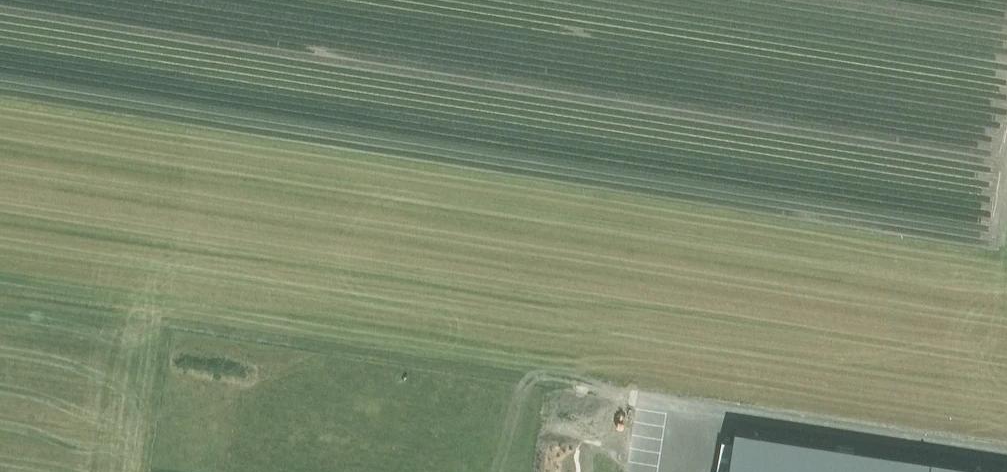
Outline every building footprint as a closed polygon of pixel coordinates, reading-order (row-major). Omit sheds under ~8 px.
[(729,471),(1006,471),(1006,470),(735,429),(729,471)]
